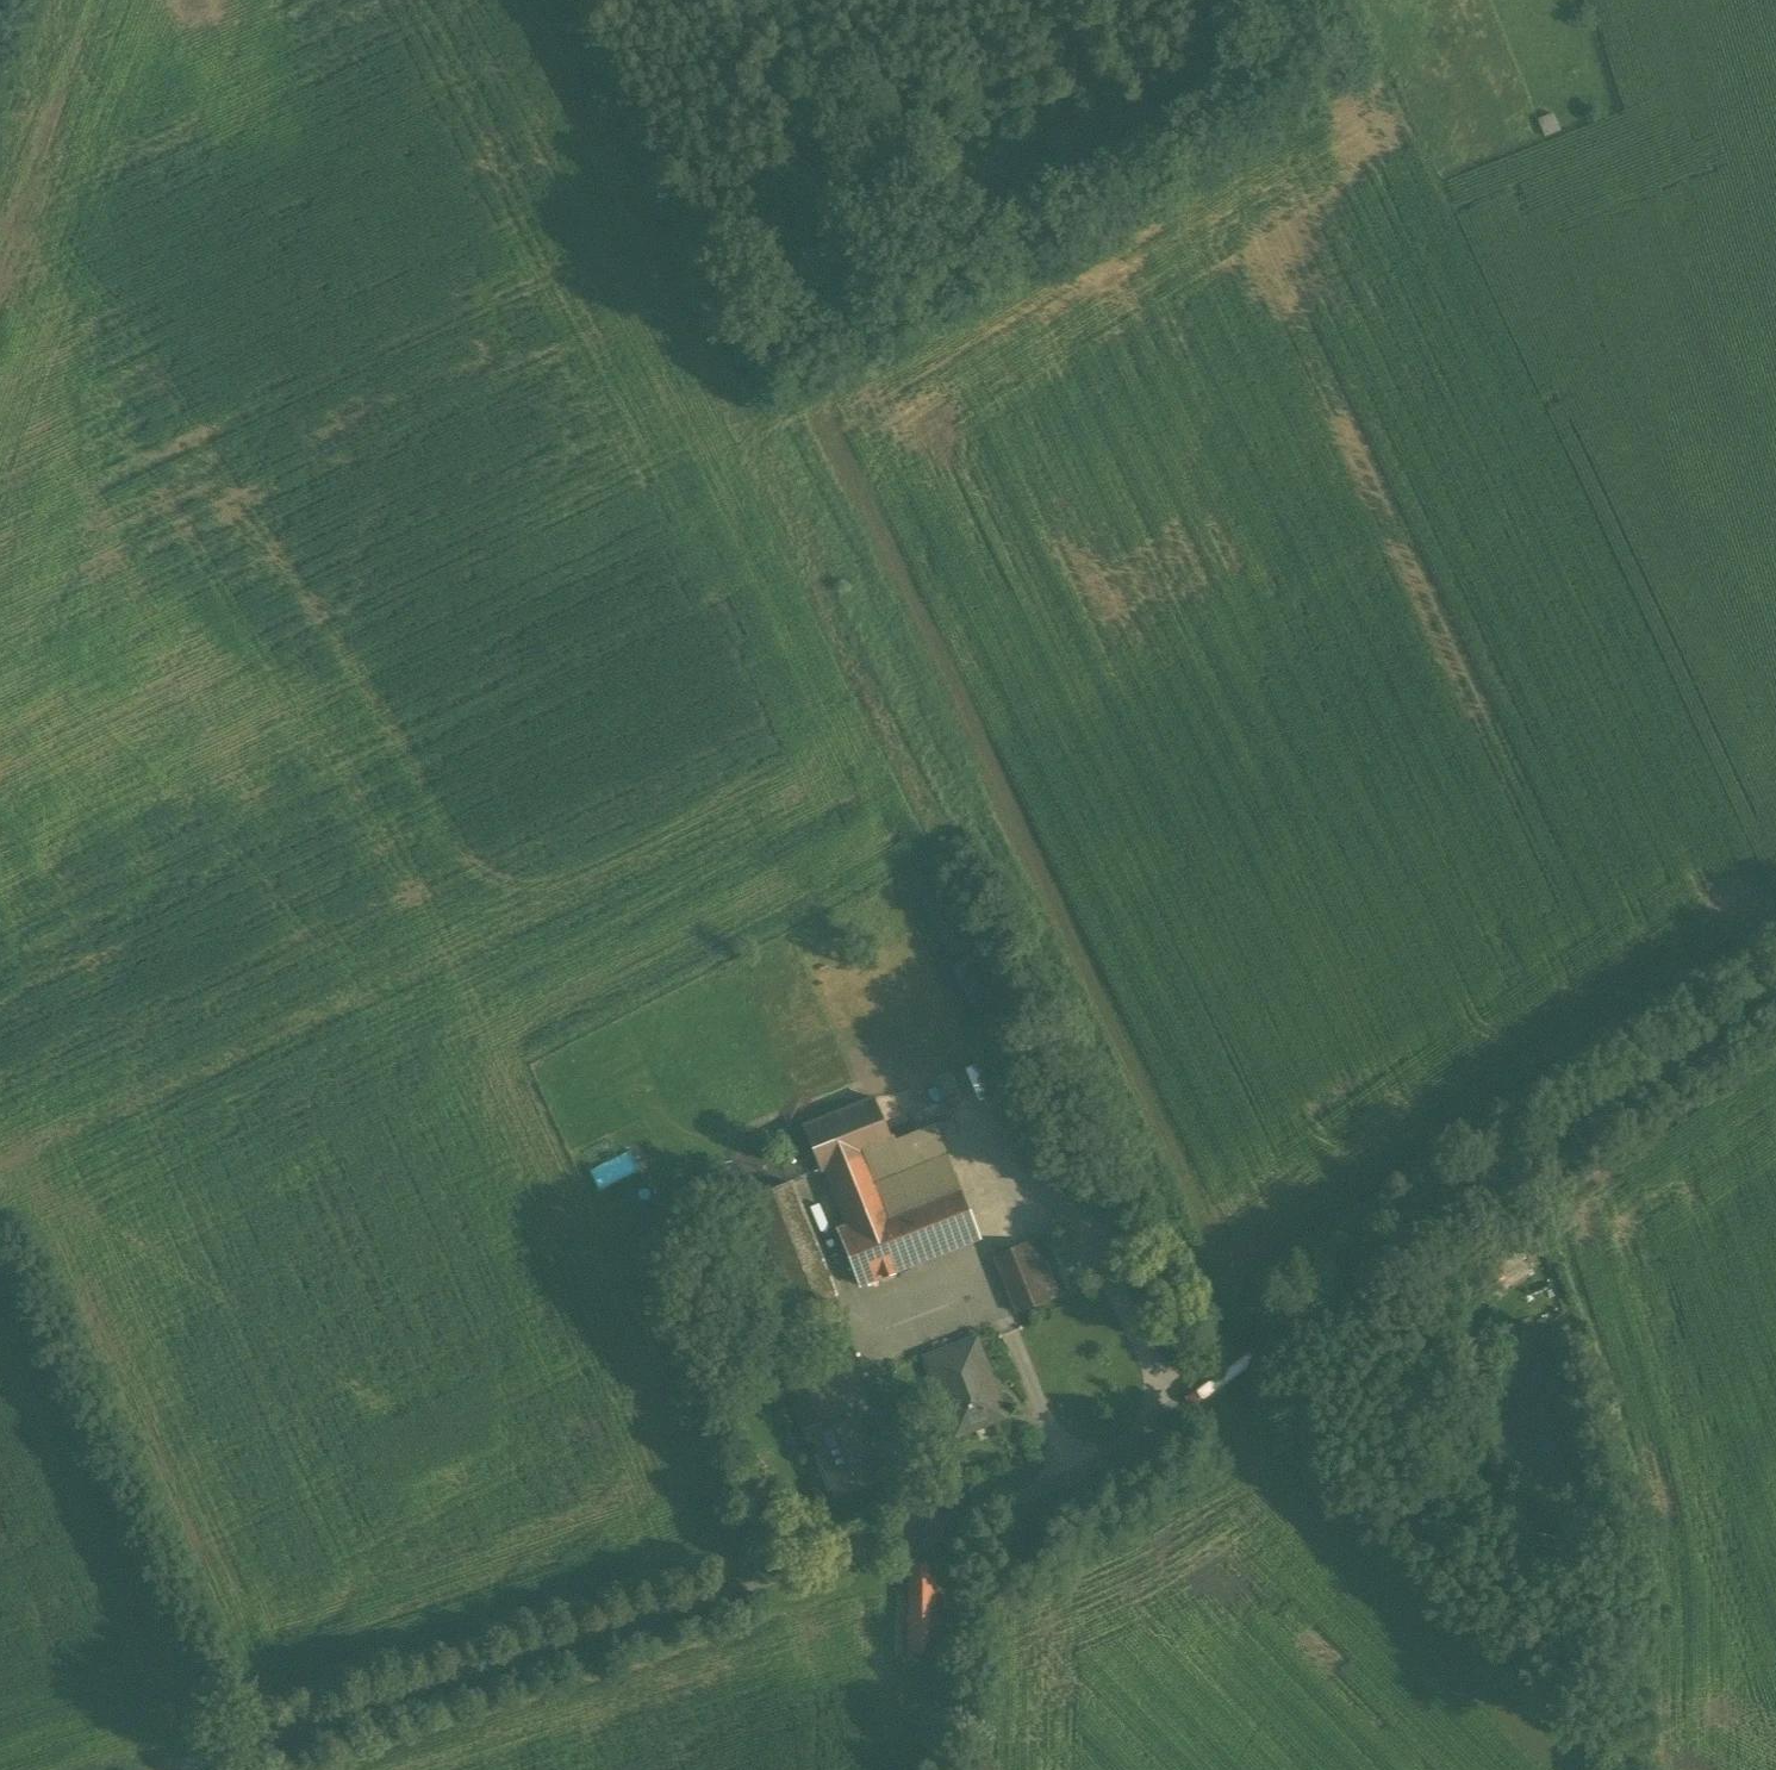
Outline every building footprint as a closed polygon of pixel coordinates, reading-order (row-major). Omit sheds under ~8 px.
[(825,1171),(846,1225),(887,1209),(865,1154),(891,1143),(873,1098),(802,1126),(821,1172),(825,1171)] [(789,1182),(750,1198),(795,1312),(835,1296),(789,1182)] [(978,1240),(956,1182),(887,1209),(846,1225),(838,1228),(861,1286),(978,1240)] [(994,1255),(1017,1313),(1060,1295),(1037,1238),(994,1255)] [(943,1405),(955,1435),(1005,1416),(975,1339),(934,1355),(952,1401),(943,1405)] [(841,1425),(813,1436),(836,1495),(879,1478),(856,1419),(841,1425)] [(934,1563),(910,1563),(908,1654),(932,1654),(934,1563)]
